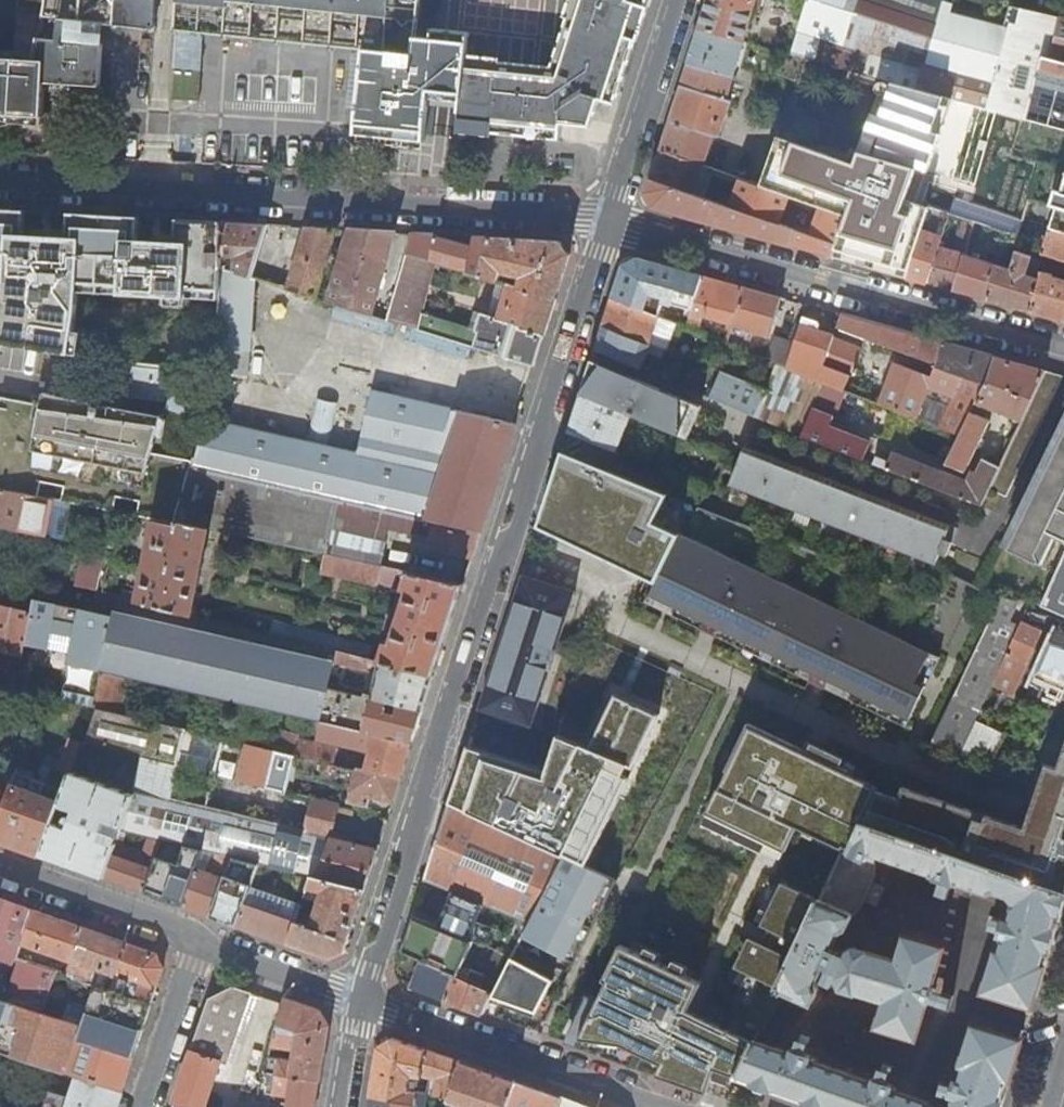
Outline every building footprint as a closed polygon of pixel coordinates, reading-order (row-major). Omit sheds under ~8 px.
[(27,118),(33,81),(46,0),(0,0),(0,116),(27,118)] [(104,44),(59,40),(61,19),(106,23),(155,28),(157,0),(46,0),(33,81),(27,118),(43,118),(45,81),(101,84),(104,44)] [(175,30),(187,30),(366,49),(435,57),(436,40),(420,39),(424,0),(177,0),(175,30)] [(647,4),(628,1),(623,0),(575,0),(562,41),(632,49),(647,4)] [(756,0),(708,0),(699,26),(745,39),(756,0)] [(860,0),(807,0),(808,2),(803,22),(801,21),(795,43),(794,47),(808,51),(807,56),(815,59),(822,33),(834,37),(832,44),(844,47),(859,3),(860,0)] [(844,47),(832,44),(834,37),(822,33),(815,59),(910,86),(1027,118),(1041,56),(1042,54),(1021,48),(1024,36),(949,15),(951,4),(938,0),(860,0),(859,3),(936,29),(924,70),(844,47)] [(936,29),(859,3),(844,47),(924,70),(936,29)] [(1060,15),(1050,58),(1041,56),(1027,118),(1063,129),(1063,16),(1060,15)] [(104,44),(106,23),(61,19),(59,40),(104,44)] [(735,73),(745,39),(699,26),(695,41),(684,73),(675,101),(665,133),(659,149),(704,165),(716,169),(749,180),(763,185),(767,170),(724,156),(723,158),(708,152),(714,135),(719,136),(728,109),(731,99),(728,98),(733,82),(745,85),(747,77),(735,73)] [(562,41),(553,67),(623,77),(627,65),(632,49),(562,41)] [(808,51),(794,47),(793,53),(807,56),(808,51)] [(366,49),(364,75),(432,83),(435,57),(366,49)] [(435,57),(432,83),(464,86),(467,60),(435,57)] [(615,103),(623,77),(553,67),(467,60),(464,86),(599,102),(600,98),(615,103)] [(364,75),(361,101),(413,108),(415,107),(429,109),(430,98),(432,83),(364,75)] [(462,100),(464,86),(432,83),(430,98),(462,100)] [(462,100),(461,115),(562,128),(563,123),(591,126),(599,102),(464,86),(462,100)] [(787,158),(773,154),(767,170),(763,185),(848,215),(849,215),(869,157),(897,167),(876,226),(874,224),(862,264),(885,270),(905,275),(919,238),(931,207),(945,212),(951,214),(966,219),(975,222),(982,225),(995,229),(1008,234),(1020,238),(1027,215),(1034,188),(1041,163),(1014,156),(1027,118),(910,86),(821,138),(806,147),(787,158)] [(361,101),(358,128),(382,132),(383,120),(409,123),(410,111),(413,108),(361,101)] [(383,120),(382,132),(383,132),(426,138),(429,110),(413,108),(410,111),(409,123),(383,120)] [(561,139),(562,128),(461,115),(459,130),(561,139)] [(26,125),(27,118),(0,116),(0,123),(26,125)] [(788,129),(784,140),(806,147),(821,138),(817,129),(808,126),(788,129)] [(358,128),(357,134),(379,136),(382,136),(382,132),(358,128)] [(426,140),(426,138),(383,132),(383,137),(426,140)] [(378,147),(379,136),(357,134),(356,144),(378,147)] [(773,154),(787,158),(806,147),(784,140),(779,138),(773,154)] [(694,193),(698,181),(704,165),(659,149),(655,163),(650,177),(694,193)] [(869,157),(849,215),(874,224),(876,226),(897,167),(869,157)] [(704,165),(698,181),(710,186),(716,169),(704,165)] [(825,226),(821,237),(838,243),(848,215),(763,185),(749,180),(716,169),(710,186),(825,226)] [(694,193),(650,177),(646,191),(653,206),(716,223),(791,244),(796,228),(707,197),(696,193),(694,193)] [(698,181),(694,193),(696,193),(698,189),(709,192),(707,197),(796,228),(821,237),(825,226),(710,186),(698,181)] [(1062,192),(1055,190),(1050,206),(1057,208),(1050,227),(1053,228),(1063,232),(1063,185),(1062,192)] [(698,189),(696,193),(707,197),(709,192),(698,189)] [(221,286),(222,267),(223,255),(224,222),(0,209),(0,342),(217,372),(217,370),(218,345),(221,286)] [(943,219),(948,222),(951,214),(945,212),(943,219)] [(874,224),(849,215),(848,215),(838,243),(835,251),(839,252),(837,257),(853,261),(862,264),(874,224)] [(958,241),(968,244),(970,239),(975,222),(966,219),(958,241)] [(234,269),(234,271),(252,276),(267,224),(241,223),(224,222),(223,255),(236,256),(236,268),(234,269)] [(977,241),(982,225),(975,222),(970,239),(977,241)] [(930,242),(919,238),(905,275),(915,278),(926,281),(946,229),(938,226),(935,227),(930,242)] [(308,227),(289,288),(315,296),(316,296),(336,228),(308,227)] [(1063,261),(1063,232),(1053,228),(1050,227),(1044,246),(1042,254),(1063,261)] [(838,243),(821,237),(796,228),(791,244),(812,250),(833,256),(835,251),(838,243)] [(373,313),(398,232),(364,230),(352,229),(331,301),(373,313)] [(950,231),(946,229),(926,281),(942,286),(953,289),(965,253),(968,244),(958,241),(955,249),(945,246),(950,231)] [(993,255),(999,258),(1008,234),(995,229),(987,249),(994,252),(993,255)] [(430,260),(437,236),(437,234),(428,234),(414,233),(408,254),(430,260)] [(472,247),(437,236),(430,260),(434,262),(469,272),(472,247)] [(469,272),(482,276),(491,238),(474,236),(472,247),(469,272)] [(525,274),(521,287),(557,298),(571,256),(561,242),(528,240),(491,238),(482,276),(493,279),(501,281),(503,272),(509,273),(508,274),(517,277),(518,272),(525,274)] [(1013,269),(997,263),(985,298),(1015,306),(1031,310),(1041,278),(1028,273),(1033,256),(1018,251),(1013,269)] [(997,263),(965,253),(953,289),(970,293),(985,298),(997,263)] [(434,262),(430,260),(408,254),(398,285),(424,294),(434,262)] [(685,316),(690,317),(703,276),(665,266),(638,258),(623,267),(612,300),(659,318),(663,308),(665,303),(687,309),(685,316)] [(218,345),(240,347),(250,348),(255,277),(252,276),(234,271),(222,267),(218,345)] [(1041,271),(1041,278),(1031,310),(1052,316),(1063,319),(1063,282),(1055,280),(1053,275),(1041,271)] [(704,318),(732,324),(744,288),(725,282),(703,276),(690,317),(689,318),(703,321),(704,318)] [(491,288),(507,293),(510,284),(501,281),(493,279),(491,288)] [(507,293),(499,319),(545,334),(551,318),(557,298),(521,287),(510,284),(507,293)] [(476,329),(419,311),(424,294),(398,285),(388,318),(388,319),(536,365),(541,349),(545,334),(499,319),(481,313),(476,329)] [(769,337),(782,298),(774,296),(744,288),(732,324),(732,325),(769,337)] [(670,353),(681,326),(659,318),(612,300),(608,312),(604,326),(670,353)] [(663,308),(685,316),(687,309),(665,303),(663,308)] [(685,316),(663,308),(659,318),(681,326),(686,328),(689,318),(690,317),(685,316)] [(990,406),(1022,422),(1046,371),(1010,362),(947,344),(885,327),(842,315),(838,328),(936,365),(986,384),(975,407),(987,412),(990,406)] [(820,323),(804,318),(796,344),(788,368),(823,381),(845,390),(881,404),(917,417),(962,435),(972,412),(975,407),(986,384),(936,365),(932,377),(897,363),(863,350),(834,340),(836,335),(820,330),(822,326),(820,323)] [(641,369),(643,364),(648,354),(662,359),(665,352),(674,357),(675,355),(670,353),(604,326),(600,337),(596,350),(641,369)] [(776,337),(768,360),(776,363),(788,368),(796,344),(776,337)] [(238,371),(240,347),(218,345),(217,370),(238,371)] [(589,373),(582,395),(646,422),(683,438),(695,405),(592,362),(589,373)] [(776,363),(764,390),(765,391),(811,409),(823,381),(788,368),(776,363)] [(658,371),(643,364),(641,369),(656,375),(658,371)] [(658,371),(656,375),(666,379),(667,375),(658,371)] [(1046,371),(1022,422),(1000,468),(990,491),(1006,499),(1063,377),(1046,371)] [(180,377),(169,408),(198,418),(209,387),(180,377)] [(743,382),(732,408),(755,417),(765,391),(764,390),(743,382)] [(800,437),(811,409),(765,391),(755,417),(800,437)] [(251,430),(209,421),(196,463),(194,468),(338,502),(362,508),(390,514),(419,520),(481,534),(488,512),(515,428),(474,418),(452,412),(422,404),(386,395),(375,392),(365,437),(361,456),(251,430)] [(48,394),(45,406),(92,415),(93,413),(94,411),(95,410),(98,408),(100,407),(102,407),(105,407),(108,408),(109,410),(111,412),(112,416),(112,418),(112,419),(117,420),(119,408),(48,394)] [(643,431),(646,422),(582,395),(576,413),(569,435),(632,460),(643,431)] [(67,488),(65,501),(117,510),(120,499),(142,503),(140,515),(157,518),(177,522),(178,518),(194,468),(196,463),(154,455),(134,451),(136,441),(148,443),(147,439),(146,435),(145,432),(143,429),(142,426),(140,424),(138,421),(135,418),(133,416),(130,414),(127,412),(124,410),(119,408),(117,420),(112,419),(112,418),(112,416),(111,412),(109,410),(108,408),(105,407),(102,407),(100,407),(98,408),(95,410),(94,411),(93,413),(92,415),(45,406),(4,399),(3,408),(0,408),(0,488),(3,489),(27,494),(42,496),(44,484),(67,488)] [(701,408),(695,405),(683,438),(688,440),(689,440),(701,408)] [(167,417),(119,408),(124,410),(127,412),(130,414),(133,416),(135,418),(138,421),(140,424),(142,426),(143,429),(145,432),(146,435),(147,439),(148,443),(136,441),(134,451),(154,455),(167,417)] [(990,420),(972,412),(962,435),(948,464),(964,471),(965,471),(967,470),(990,420)] [(809,421),(802,438),(863,461),(869,444),(809,421)] [(1063,439),(1063,421),(1004,546),(1011,549),(1063,439)] [(684,448),(688,440),(683,438),(646,422),(643,431),(684,448)] [(1063,541),(1063,439),(1011,549),(1044,565),(1057,537),(1063,541)] [(746,448),(731,486),(934,564),(939,553),(946,556),(951,542),(945,540),(950,526),(746,448)] [(637,574),(657,584),(677,539),(657,530),(652,528),(664,502),(647,487),(563,452),(539,528),(637,574)] [(893,453),(886,470),(982,507),(990,491),(1000,468),(985,460),(978,474),(974,472),(971,473),(967,481),(893,453)] [(327,553),(338,502),(194,468),(178,518),(212,526),(327,553)] [(44,484),(42,496),(54,499),(65,501),(67,488),(44,484)] [(0,505),(0,527),(21,531),(27,494),(3,489),(0,505)] [(48,530),(54,499),(42,496),(27,494),(21,531),(55,537),(56,532),(48,530)] [(120,499),(117,510),(140,515),(142,503),(120,499)] [(387,529),(390,514),(362,508),(338,502),(327,553),(378,565),(387,529)] [(390,514),(387,529),(415,535),(419,520),(390,514)] [(192,614),(212,526),(178,518),(177,522),(157,518),(140,601),(192,614)] [(419,520),(415,535),(412,547),(472,561),(481,534),(419,520)] [(957,529),(950,526),(945,540),(951,542),(957,529)] [(87,533),(85,542),(112,547),(114,539),(87,533)] [(682,541),(677,539),(657,584),(649,600),(705,626),(701,633),(716,640),(720,632),(816,675),(812,683),(827,690),(830,681),(912,718),(940,656),(917,646),(682,541)] [(97,556),(78,553),(73,586),(92,589),(97,556)] [(388,643),(381,663),(435,677),(449,632),(464,586),(378,565),(327,553),(323,571),(378,585),(379,583),(401,590),(385,642),(388,643)] [(1041,607),(1063,616),(1063,559),(1041,607)] [(576,593),(523,576),(498,653),(480,710),(531,726),(576,593)] [(366,732),(373,698),(381,663),(370,660),(272,635),(239,626),(227,623),(192,614),(140,601),(120,596),(115,616),(101,671),(130,677),(306,718),(366,732)] [(1009,623),(1019,602),(1000,598),(933,743),(963,756),(990,695),(983,692),(1014,625),(1009,623)] [(5,605),(0,604),(0,652),(13,654),(16,642),(61,649),(58,663),(101,671),(115,616),(39,601),(34,600),(31,611),(5,605)] [(649,600),(645,609),(701,633),(705,626),(649,600)] [(228,616),(227,623),(239,626),(240,620),(228,616)] [(1063,669),(1063,622),(1061,621),(1044,659),(1063,669)] [(1044,633),(1022,623),(1007,656),(1029,665),(1044,633)] [(275,624),(272,635),(370,660),(372,649),(275,624)] [(720,632),(716,640),(812,683),(816,675),(720,632)] [(373,698),(423,712),(429,695),(435,677),(381,663),(373,698)] [(121,713),(130,677),(101,671),(93,707),(97,708),(121,713)] [(614,679),(586,742),(476,720),(455,794),(603,861),(682,707),(614,679)] [(912,718),(830,681),(827,690),(908,727),(912,718)] [(373,698),(366,732),(413,743),(419,726),(423,712),(373,698)] [(175,766),(184,728),(121,713),(97,708),(84,743),(141,757),(175,766)] [(370,752),(365,771),(401,780),(407,763),(413,743),(366,732),(306,718),(301,735),(283,730),(278,751),(296,755),(336,764),(339,749),(318,744),(319,740),(370,752)] [(184,728),(175,766),(177,766),(266,788),(275,750),(184,728)] [(843,852),(844,849),(852,853),(864,826),(862,824),(877,792),(878,789),(849,777),(820,764),(801,756),(749,733),(727,779),(719,796),(717,794),(706,820),(708,820),(768,848),(784,855),(786,856),(794,838),(797,831),(843,852)] [(18,773),(14,783),(12,788),(10,794),(0,823),(0,841),(19,847),(41,855),(53,821),(59,805),(71,772),(81,743),(67,738),(61,756),(66,758),(60,776),(57,781),(55,780),(52,788),(54,789),(51,797),(19,785),(23,775),(18,773)] [(994,738),(982,766),(992,769),(1003,742),(994,738)] [(288,794),(296,755),(278,751),(275,750),(266,788),(288,794)] [(1061,766),(1048,762),(1037,794),(1030,815),(1026,828),(904,787),(899,799),(877,792),(862,824),(864,826),(890,835),(922,846),(964,859),(1063,892),(1063,755),(1061,766)] [(132,790),(134,791),(169,800),(177,766),(175,766),(141,757),(132,790)] [(321,839),(329,841),(331,834),(338,806),(288,794),(266,788),(177,766),(169,800),(134,791),(133,795),(122,828),(128,830),(149,835),(162,839),(171,841),(189,845),(205,849),(213,851),(219,853),(233,856),(252,861),(260,863),(312,876),(326,880),(330,867),(314,863),(321,839)] [(344,780),(354,783),(358,770),(348,767),(344,780)] [(370,797),(394,803),(401,780),(365,771),(358,770),(354,783),(350,802),(363,805),(368,802),(370,797)] [(133,795),(71,772),(59,805),(74,811),(68,827),(53,821),(41,855),(74,867),(104,878),(115,845),(99,839),(105,822),(121,828),(122,828),(133,795)] [(10,794),(0,791),(0,823),(10,794)] [(74,811),(59,805),(53,821),(68,827),(74,811)] [(437,841),(425,880),(452,891),(530,923),(563,858),(449,805),(437,841)] [(99,839),(115,845),(121,828),(105,822),(99,839)] [(844,849),(843,852),(819,904),(739,1077),(738,1077),(821,1106),(933,1106),(931,1106),(931,1104),(892,1090),(893,1087),(878,1081),(877,1084),(810,1061),(811,1057),(796,1052),(794,1055),(771,1047),(776,1035),(782,1038),(797,1007),(797,996),(813,1004),(819,991),(816,983),(825,965),(840,972),(837,979),(841,987),(882,1000),(887,1005),(881,1025),(916,1036),(928,1001),(929,1001),(934,986),(932,985),(943,950),(907,939),(901,960),(894,961),(852,949),(846,952),(844,957),(831,951),(839,935),(846,931),(853,917),(861,908),(875,879),(875,868),(877,865),(872,862),(875,855),(939,876),(938,880),(954,884),(955,882),(991,894),(995,892),(1010,897),(1015,905),(1000,954),(998,953),(987,991),(1032,1006),(1063,903),(1063,892),(964,859),(922,846),(890,835),(864,826),(852,853),(844,849)] [(123,845),(128,830),(122,828),(121,828),(115,845),(104,878),(120,884),(144,892),(162,839),(149,835),(143,851),(123,845)] [(329,841),(339,843),(340,836),(331,834),(329,841)] [(189,845),(183,860),(189,862),(187,867),(182,865),(164,859),(171,841),(162,839),(144,892),(162,899),(185,907),(198,869),(205,849),(189,845)] [(378,852),(339,843),(329,841),(321,839),(314,863),(330,867),(326,880),(366,890),(376,859),(378,852)] [(211,857),(213,851),(205,849),(198,869),(204,871),(209,856),(211,857)] [(204,871),(198,869),(185,907),(199,912),(212,917),(226,875),(233,856),(219,853),(213,851),(211,857),(209,856),(204,871)] [(245,882),(252,861),(233,856),(226,875),(245,882)] [(568,958),(573,961),(575,962),(615,885),(617,881),(564,857),(563,858),(530,923),(512,958),(494,994),(490,1003),(533,1019),(552,982),(527,968),(538,942),(568,958)] [(245,882),(226,875),(212,917),(223,921),(238,926),(252,886),(260,863),(252,861),(245,882)] [(304,918),(299,916),(289,944),(330,959),(346,952),(357,917),(366,890),(326,880),(312,876),(302,906),(301,908),(310,911),(314,901),(319,903),(311,927),(308,925),(310,920),(304,918)] [(302,906),(252,886),(238,926),(264,935),(289,944),(299,916),(301,908),(302,906)] [(719,1070),(739,1077),(819,904),(783,887),(769,917),(776,920),(770,934),(764,948),(750,977),(725,1031),(706,1022),(702,1029),(688,1022),(692,1014),(706,988),(689,979),(675,972),(662,965),(647,958),(625,946),(607,982),(611,984),(602,1002),(590,996),(570,1036),(607,1049),(605,1056),(623,1063),(659,1076),(708,1093),(719,1070)] [(452,891),(438,927),(473,942),(512,958),(530,923),(452,891)] [(44,1013),(48,1003),(36,998),(43,977),(56,982),(60,971),(17,959),(22,944),(34,909),(13,902),(0,898),(0,956),(16,962),(15,964),(25,968),(18,987),(0,981),(0,999),(44,1013)] [(22,944),(71,962),(72,961),(84,927),(57,918),(34,909),(22,944)] [(458,977),(473,942),(438,927),(413,917),(407,935),(402,950),(454,974),(454,975),(458,977)] [(120,977),(115,992),(153,1004),(159,987),(165,968),(158,953),(150,950),(100,933),(84,927),(72,961),(88,966),(120,977)] [(454,974),(402,950),(399,959),(396,970),(403,985),(445,1000),(454,975),(454,974)] [(18,987),(25,968),(15,964),(16,962),(0,956),(0,981),(18,987)] [(569,970),(573,961),(568,958),(564,967),(569,970)] [(88,966),(72,961),(71,962),(67,974),(67,976),(82,981),(88,966)] [(153,1004),(115,992),(82,981),(67,976),(67,974),(60,971),(56,982),(48,1003),(44,1013),(0,999),(0,1053),(80,1079),(122,1092),(129,1074),(145,1025),(153,1004)] [(471,971),(466,980),(480,987),(484,979),(480,978),(479,975),(471,971)] [(494,994),(480,987),(466,980),(458,977),(454,975),(445,1000),(463,1006),(484,1014),(490,1003),(494,994)] [(36,998),(48,1003),(56,982),(43,977),(36,998)] [(221,1063),(230,1066),(255,996),(256,995),(237,987),(211,1000),(177,1102),(191,1106),(206,1106),(221,1063)] [(274,1003),(255,996),(230,1066),(249,1072),(274,1003)] [(280,1058),(276,1074),(320,1082),(323,1063),(329,1027),(321,1012),(285,999),(273,1047),(288,1049),(286,1060),(280,1058)] [(1021,1041),(990,1031),(980,1028),(975,1027),(964,1064),(966,1065),(953,1106),(1001,1106),(1021,1041)] [(413,1076),(423,1077),(423,1076),(427,1051),(412,1045),(394,1038),(379,1047),(376,1071),(371,1097),(418,1105),(420,1092),(411,1090),(413,1076)] [(444,1056),(427,1051),(423,1076),(429,1077),(426,1093),(427,1093),(428,1092),(432,1093),(432,1094),(432,1095),(438,1097),(449,1099),(459,1062),(444,1056)] [(516,1082),(490,1073),(459,1062),(449,1099),(447,1106),(507,1106),(516,1082)] [(262,1092),(274,1092),(276,1074),(266,1072),(262,1092)] [(289,1103),(289,1106),(316,1106),(317,1100),(320,1082),(276,1074),(274,1092),(273,1094),(291,1096),(289,1103)] [(122,1092),(80,1079),(75,1095),(74,1099),(53,1091),(47,1106),(117,1106),(122,1092)] [(516,1082),(507,1106),(587,1106),(516,1082)] [(418,1105),(371,1097),(370,1106),(427,1106),(428,1098),(427,1098),(428,1093),(427,1093),(426,1093),(420,1092),(418,1105)] [(438,1097),(435,1106),(447,1106),(449,1099),(438,1097)]
